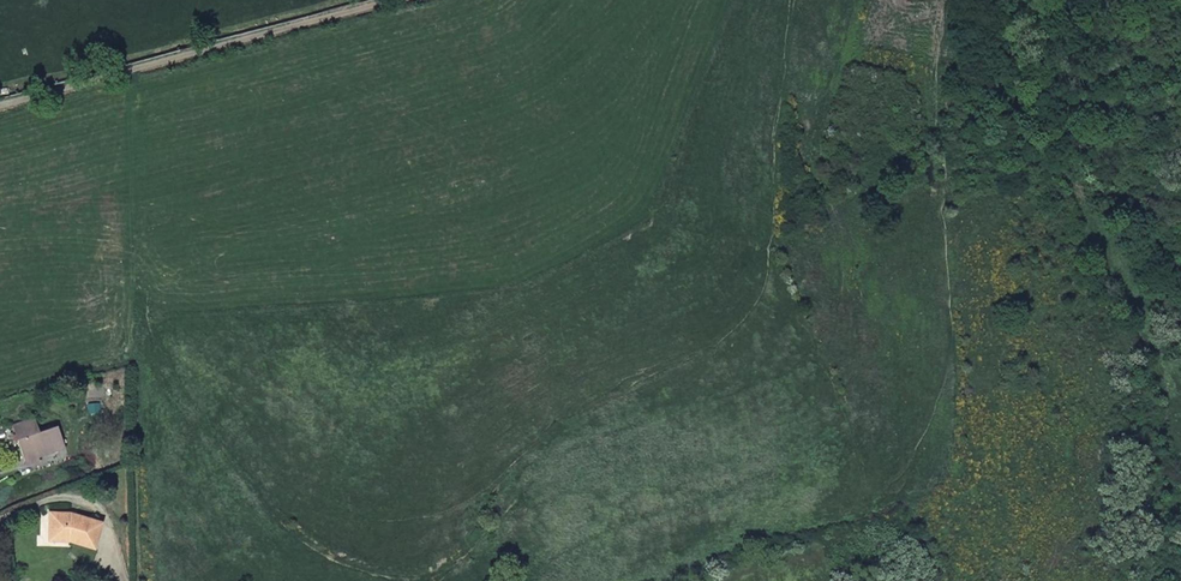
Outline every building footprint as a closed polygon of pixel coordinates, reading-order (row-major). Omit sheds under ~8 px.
[(13,436),(35,428),(32,418),(10,425),(13,436)] [(21,459),(34,455),(35,457),(63,447),(55,425),(15,440),(21,459)] [(23,465),(36,460),(35,457),(34,455),(21,459),(23,465)] [(49,535),(69,536),(69,540),(95,548),(102,522),(77,515),(70,515),(70,513),(50,512),(49,535)]
